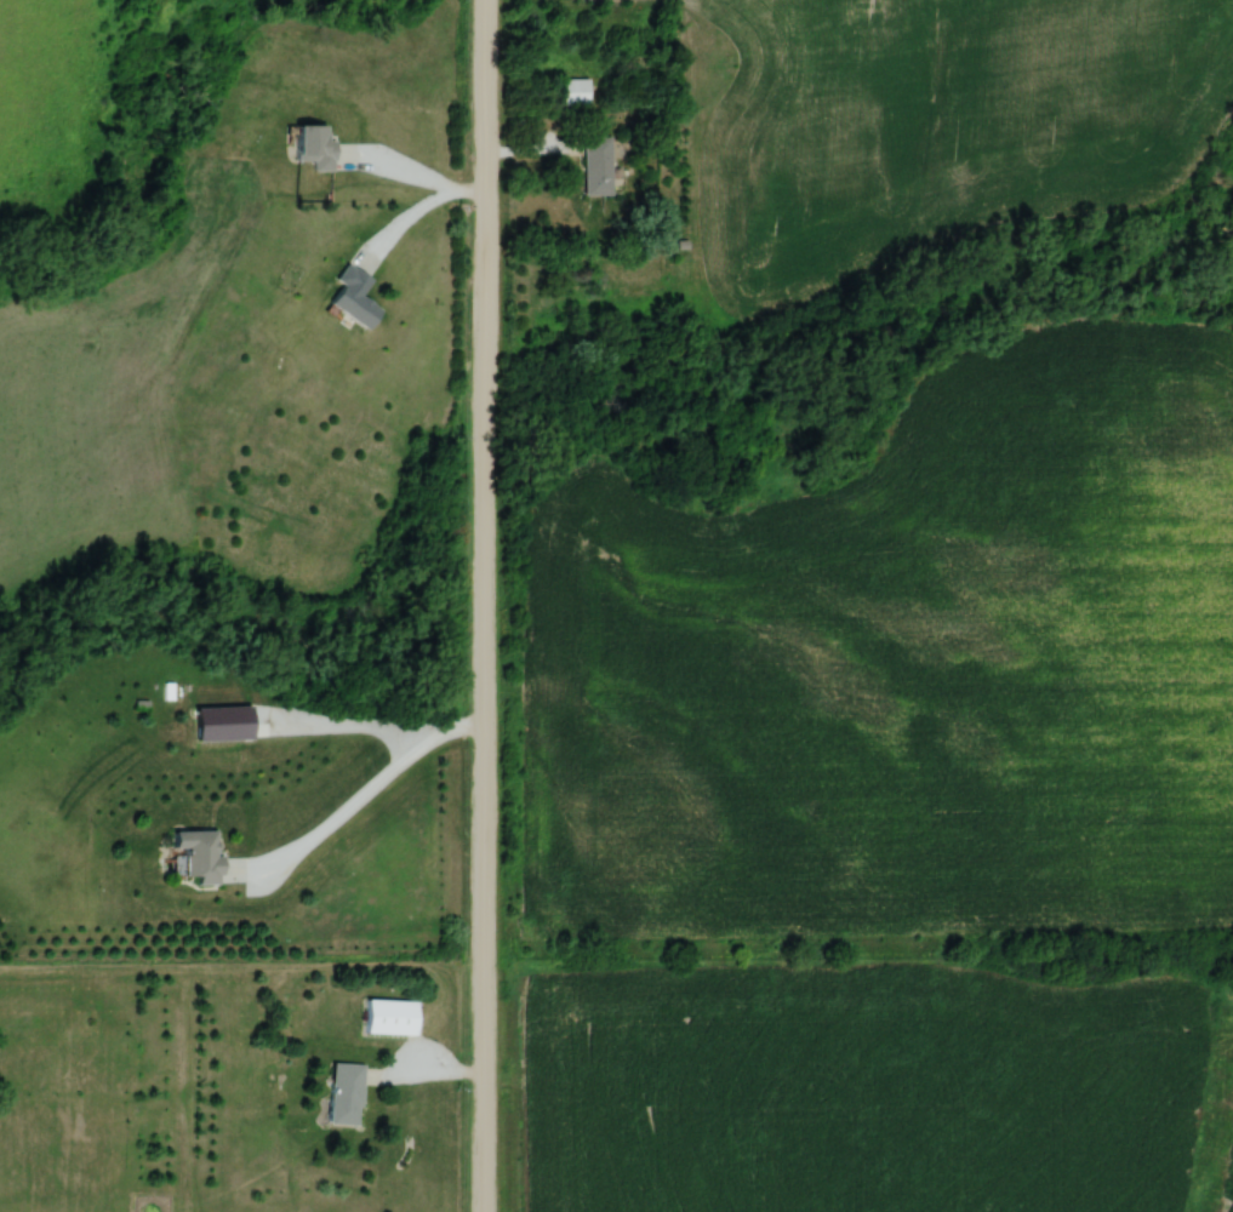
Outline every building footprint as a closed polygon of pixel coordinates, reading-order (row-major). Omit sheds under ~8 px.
[(561,105),(587,105),(587,79),(561,79),(561,105)] [(311,171),(330,171),(330,126),(295,126),(295,161),(311,161),(311,171)] [(583,196),(612,196),(612,185),(618,185),(618,165),(610,165),(610,137),(583,137),(583,196)] [(359,298),(370,280),(344,263),(334,280),(341,285),(328,305),(367,329),(379,310),(359,298)] [(172,847),(172,882),(210,882),(210,830),(160,830),(161,847),(172,847)] [(353,1033),(410,1034),(411,1000),(354,999),(353,1033)] [(354,1064),(322,1063),(320,1123),(352,1124),(354,1064)]
